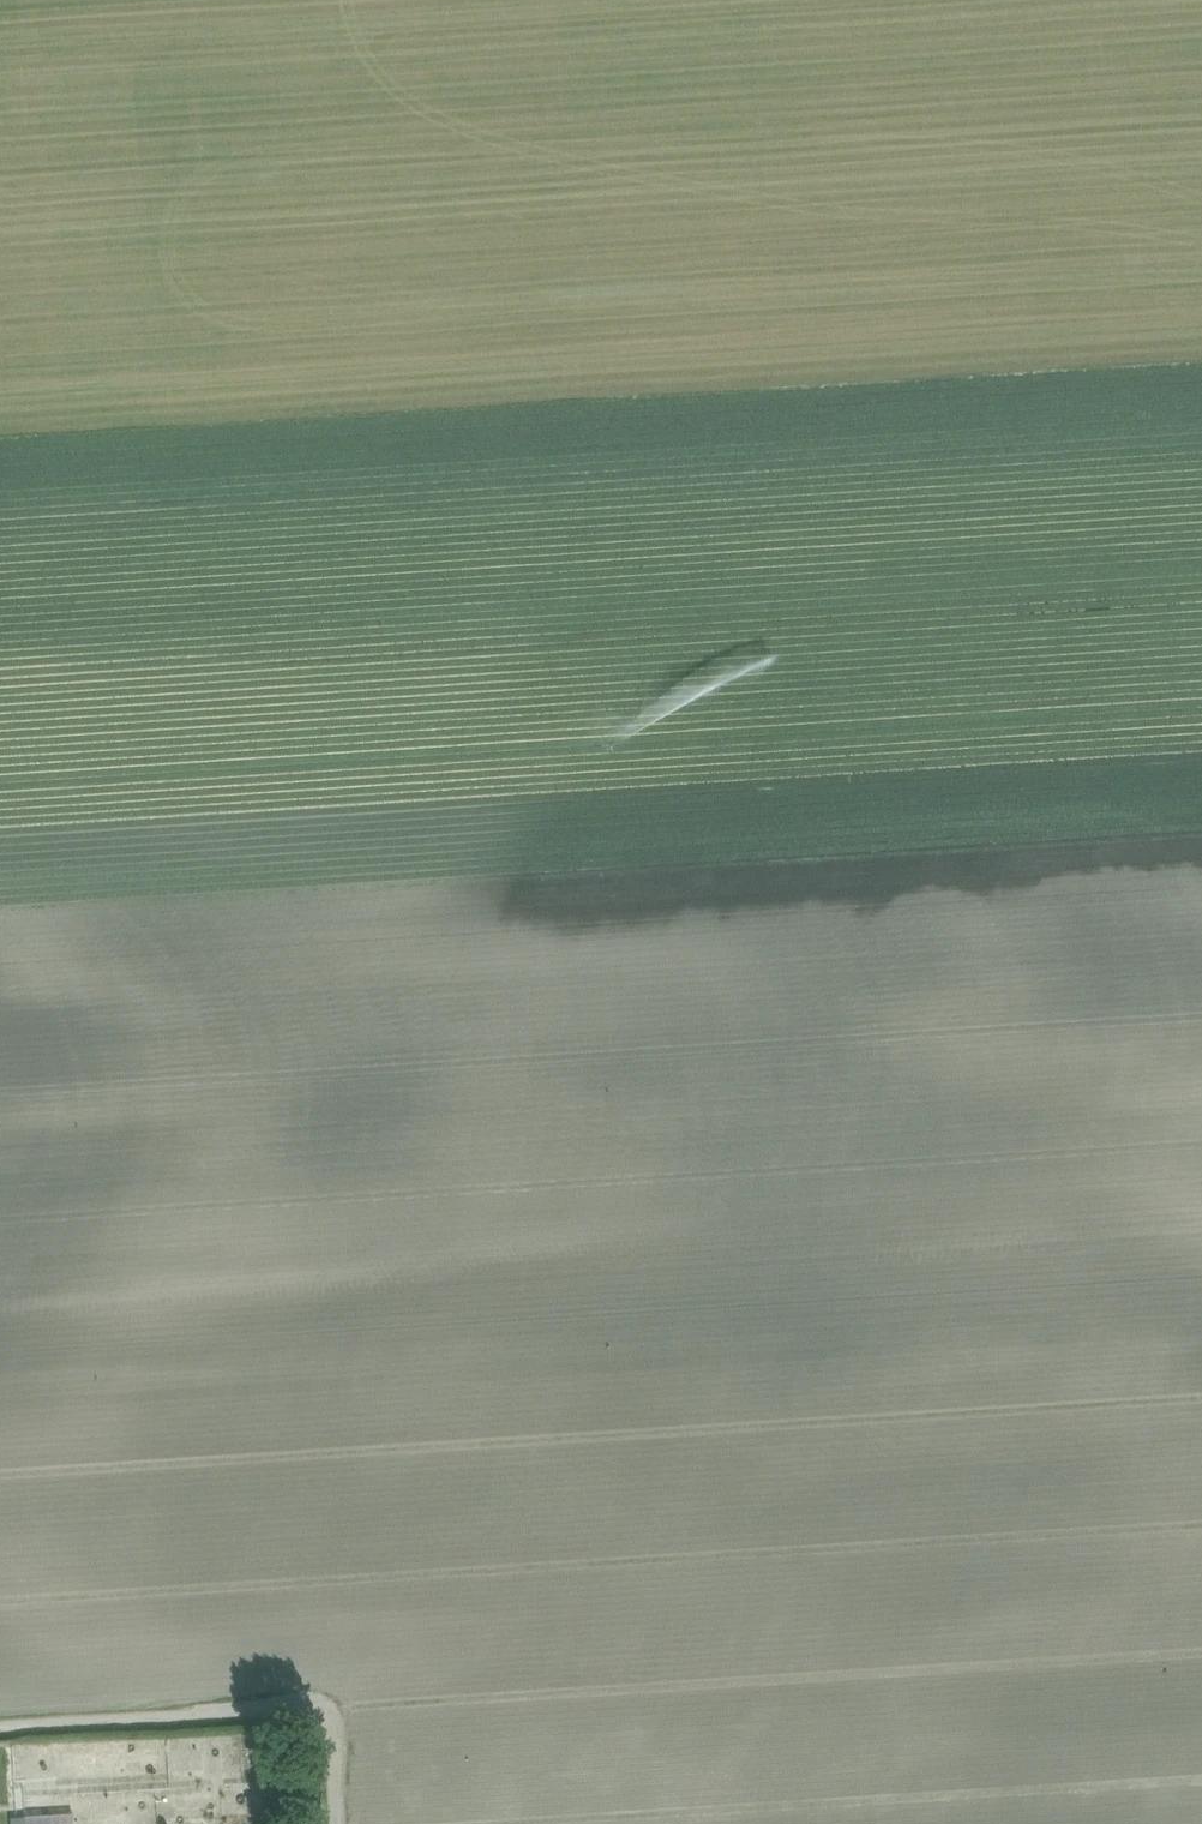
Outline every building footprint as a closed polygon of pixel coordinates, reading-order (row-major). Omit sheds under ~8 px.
[(200,1823),(221,1823),(221,1814),(201,1813),(200,1823)]
